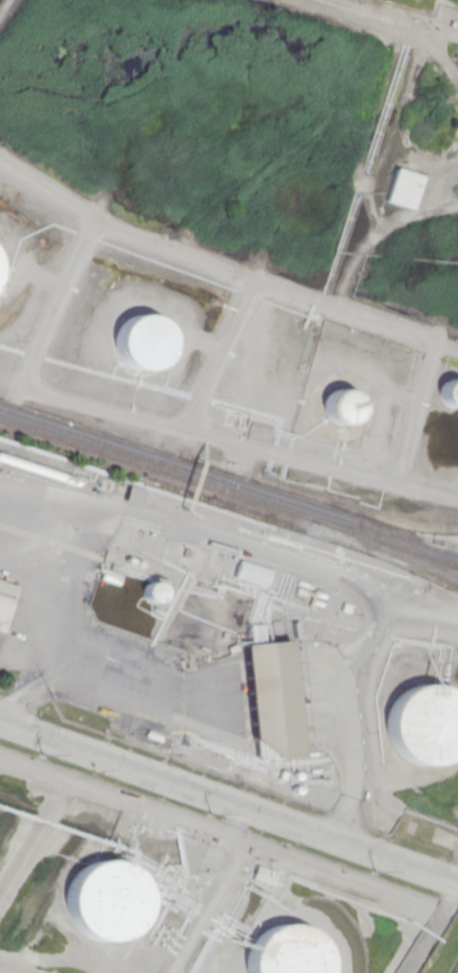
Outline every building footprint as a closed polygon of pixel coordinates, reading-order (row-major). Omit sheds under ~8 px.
[(396,167),(386,201),(413,209),(423,175),(396,167)] [(117,367),(167,369),(169,317),(120,315),(117,367)] [(442,381),(442,407),(457,407),(457,381),(442,381)] [(318,414),(347,431),(365,402),(336,384),(318,414)] [(266,587),(271,571),(239,560),(233,576),(266,587)] [(0,579),(0,636),(16,584),(0,579)] [(144,602),(166,602),(166,584),(145,583),(144,602)] [(253,758),(298,756),(291,640),(246,643),(253,758)] [(454,692),(457,696),(457,751),(456,754),(445,761),(432,764),(418,763),(406,758),(396,749),(390,737),(387,724),(389,711),(396,699),(403,691),(413,686),(423,683),(434,683),(445,686),(454,692)] [(76,875),(84,868),(93,863),(103,860),(114,860),(125,863),(134,868),(141,876),(147,886),(149,896),(149,907),(145,920),(136,931),(125,938),(112,941),(99,940),(86,935),(76,926),(70,914),(67,901),(70,887),(76,875)] [(327,969),(326,972),(247,972),(245,963),(248,950),(254,938),(262,930),(271,925),(281,922),(292,922),(303,925),(312,931),(319,939),(325,948),(327,959),(327,969)]
